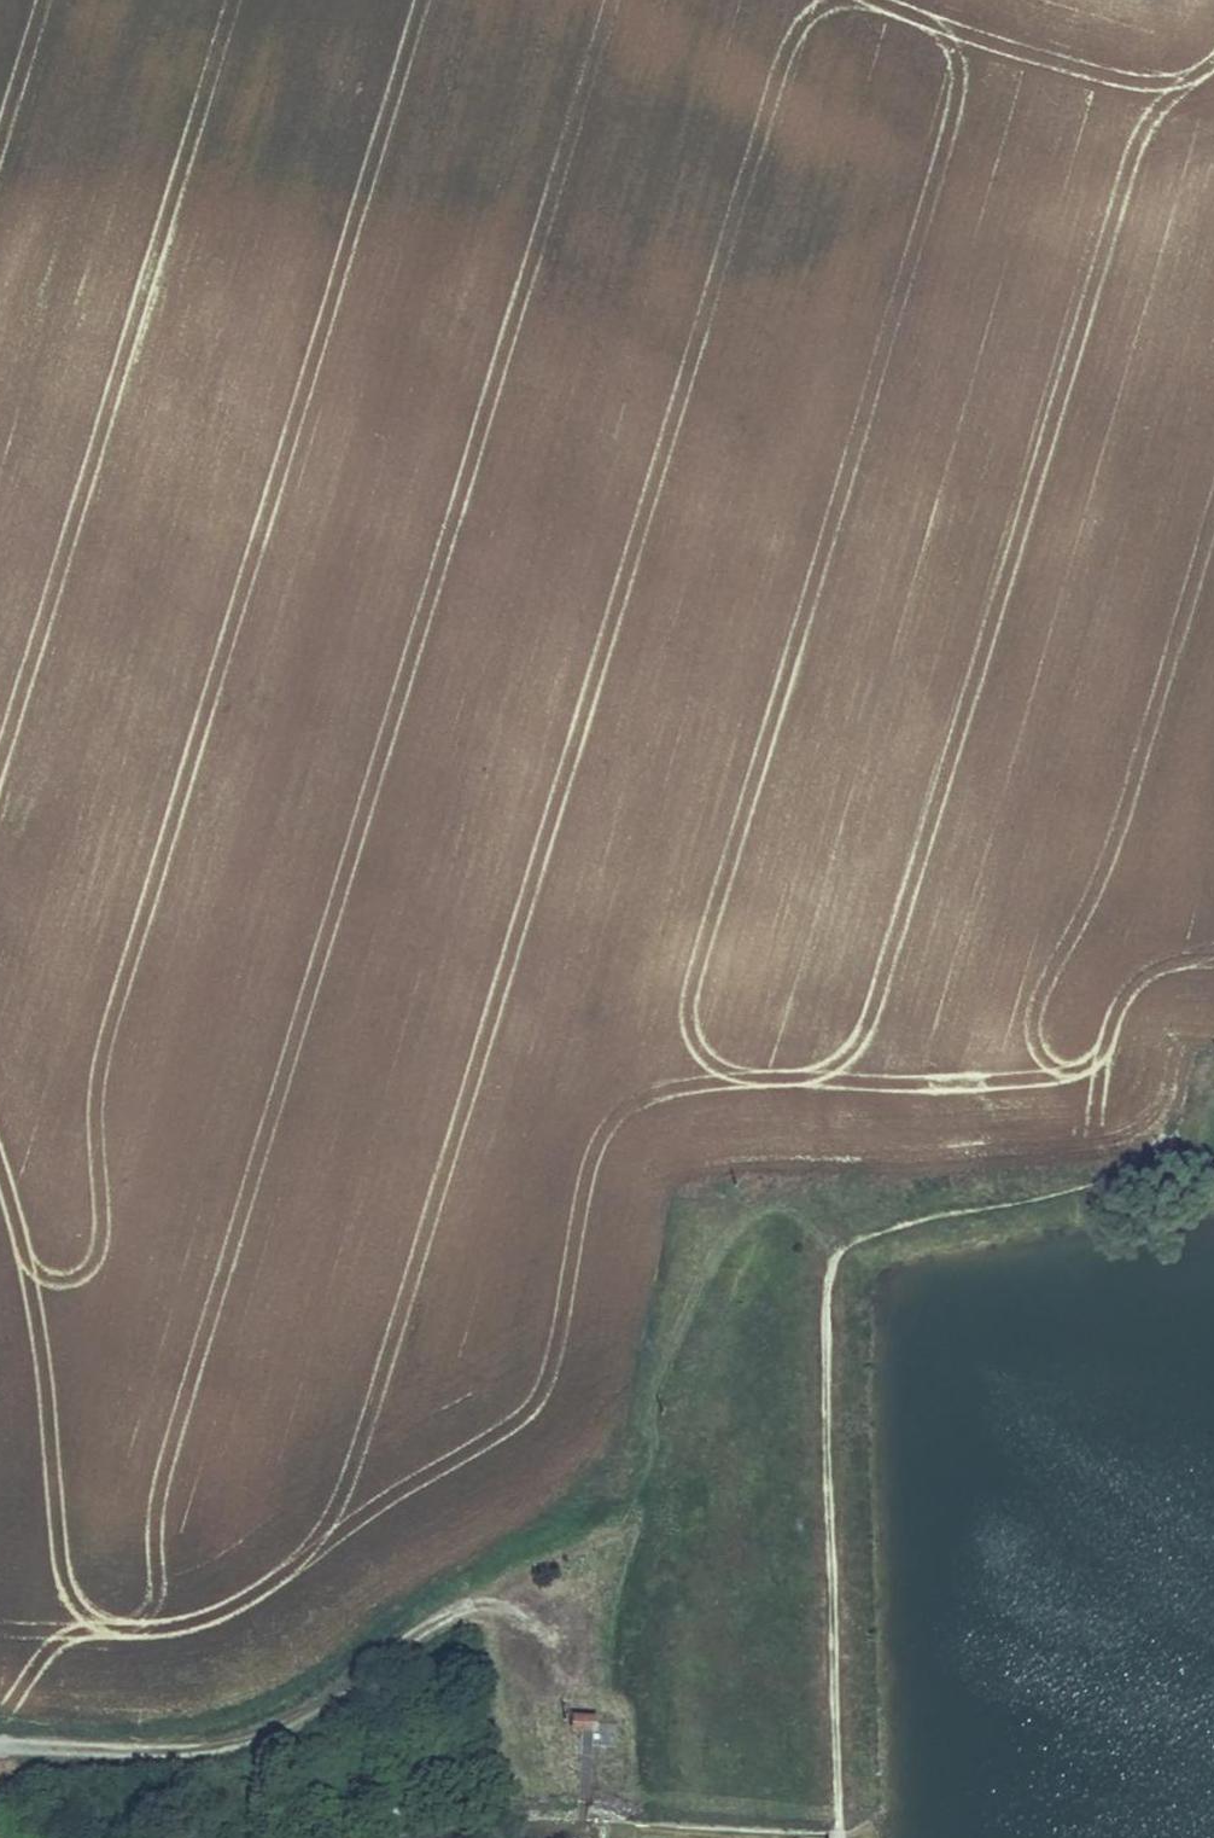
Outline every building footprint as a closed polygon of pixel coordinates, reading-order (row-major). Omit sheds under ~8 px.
[(569,1733),(597,1733),(597,1717),(569,1718),(569,1733)] [(430,1801),(441,1797),(436,1781),(424,1784),(430,1801)]
